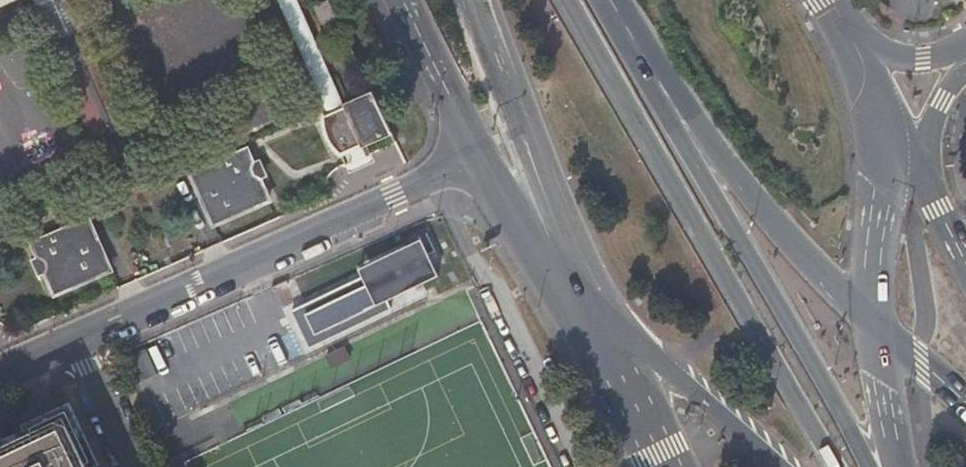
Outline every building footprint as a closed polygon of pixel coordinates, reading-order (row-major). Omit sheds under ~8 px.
[(298,0),(277,0),(327,110),(344,103),(298,0)] [(329,0),(317,0),(311,3),(325,32),(340,24),(329,0)] [(372,91),(344,103),(327,110),(323,112),(322,121),(323,125),(326,135),(330,143),(338,151),(390,129),(372,91)] [(246,147),(190,171),(213,222),(268,198),(246,147)] [(108,268),(85,217),(31,241),(54,292),(108,268)] [(438,276),(422,240),(368,264),(373,275),(294,309),(310,344),(393,309),(388,298),(438,276)] [(60,413),(0,441),(0,466),(84,466),(60,413)]
